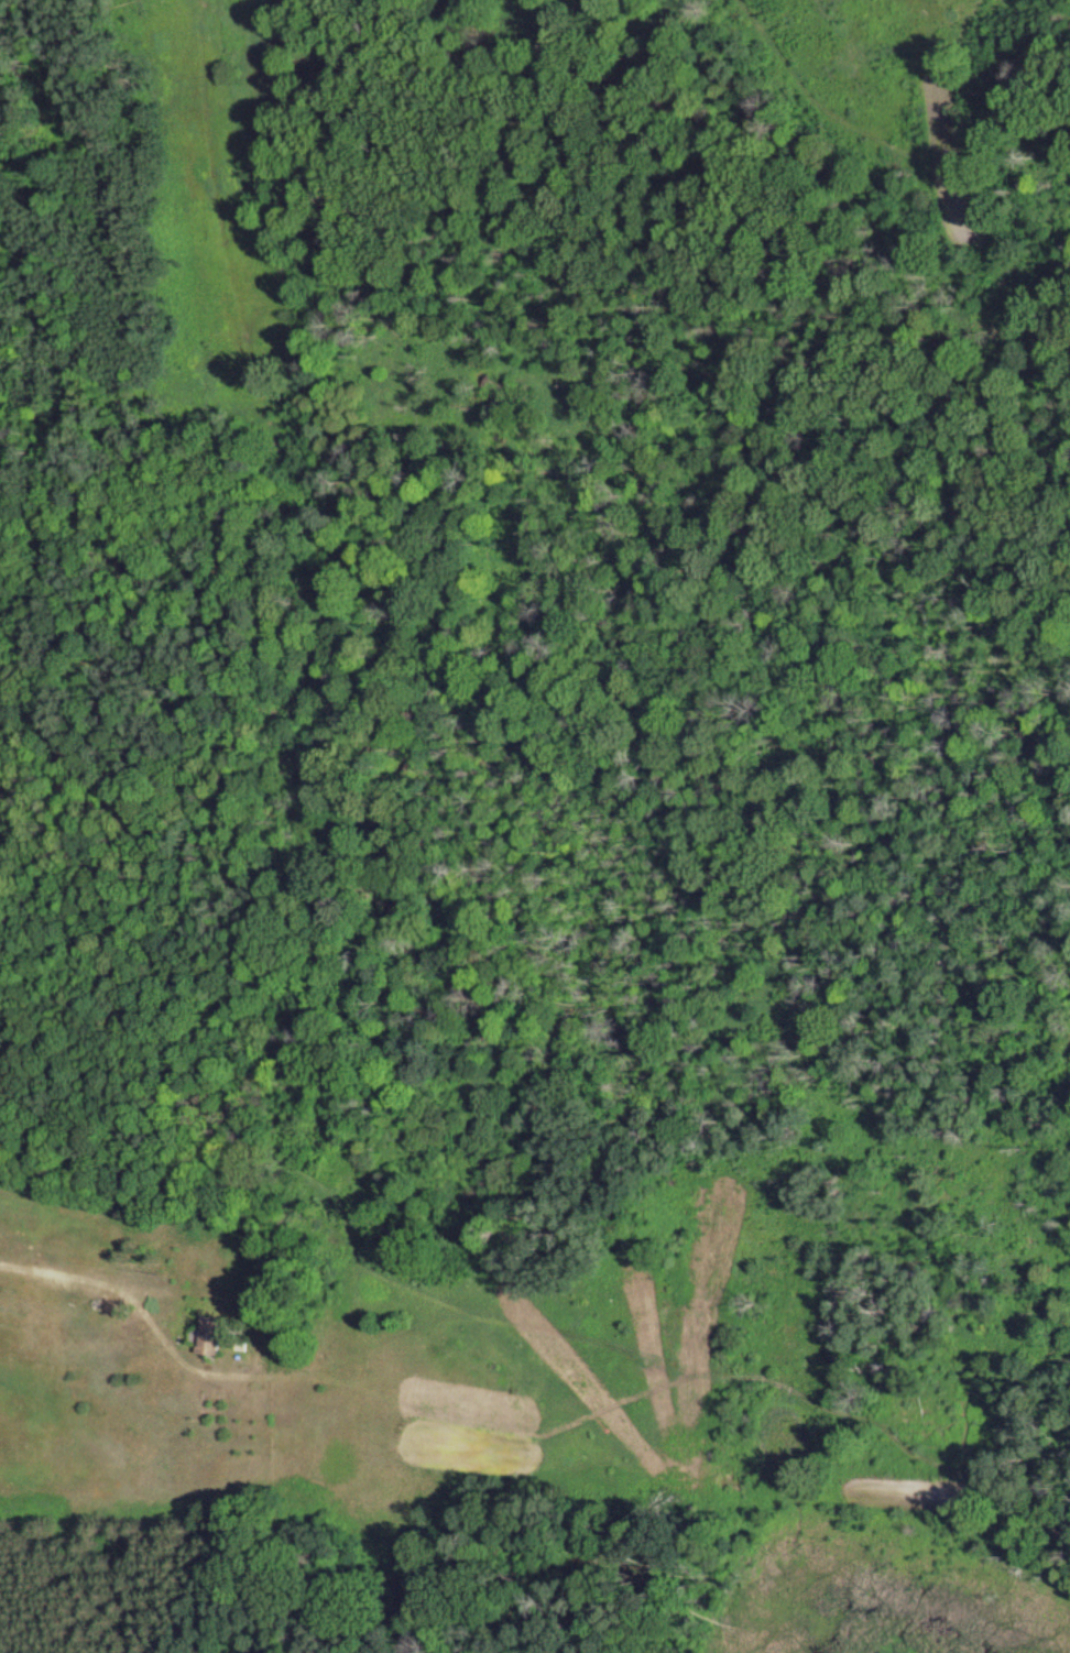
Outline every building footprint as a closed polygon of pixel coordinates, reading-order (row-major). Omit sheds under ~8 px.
[(225,1360),(225,1324),(204,1324),(203,1359),(225,1360)]
